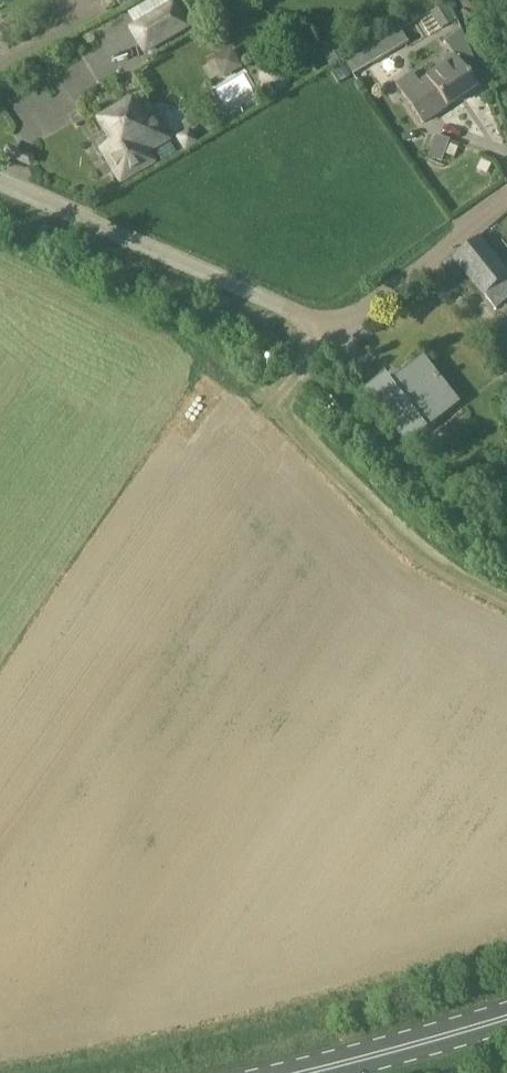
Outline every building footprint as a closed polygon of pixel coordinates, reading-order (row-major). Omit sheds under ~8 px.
[(187,27),(171,2),(128,28),(144,53),(187,27)] [(445,3),(431,12),(441,29),(455,20),(445,3)] [(409,42),(401,29),(346,62),(354,75),(409,42)] [(337,37),(320,47),(330,65),(347,55),(337,37)] [(450,49),(457,58),(418,86),(410,75),(396,85),(420,120),(436,110),(439,114),(478,87),(468,73),(473,69),(464,39),(450,49)] [(170,140),(156,117),(146,124),(133,102),(100,122),(112,143),(106,147),(125,180),(154,163),(148,153),(170,140)] [(176,137),(185,152),(200,143),(191,129),(176,137)] [(436,135),(431,148),(445,153),(449,144),(450,140),(436,135)] [(482,159),(477,169),(487,174),(492,164),(482,159)] [(455,259),(496,309),(506,300),(506,272),(479,238),(455,259)] [(423,359),(391,385),(385,378),(367,392),(407,443),(425,428),(420,422),(450,398),(455,403),(457,402),(423,359)]
